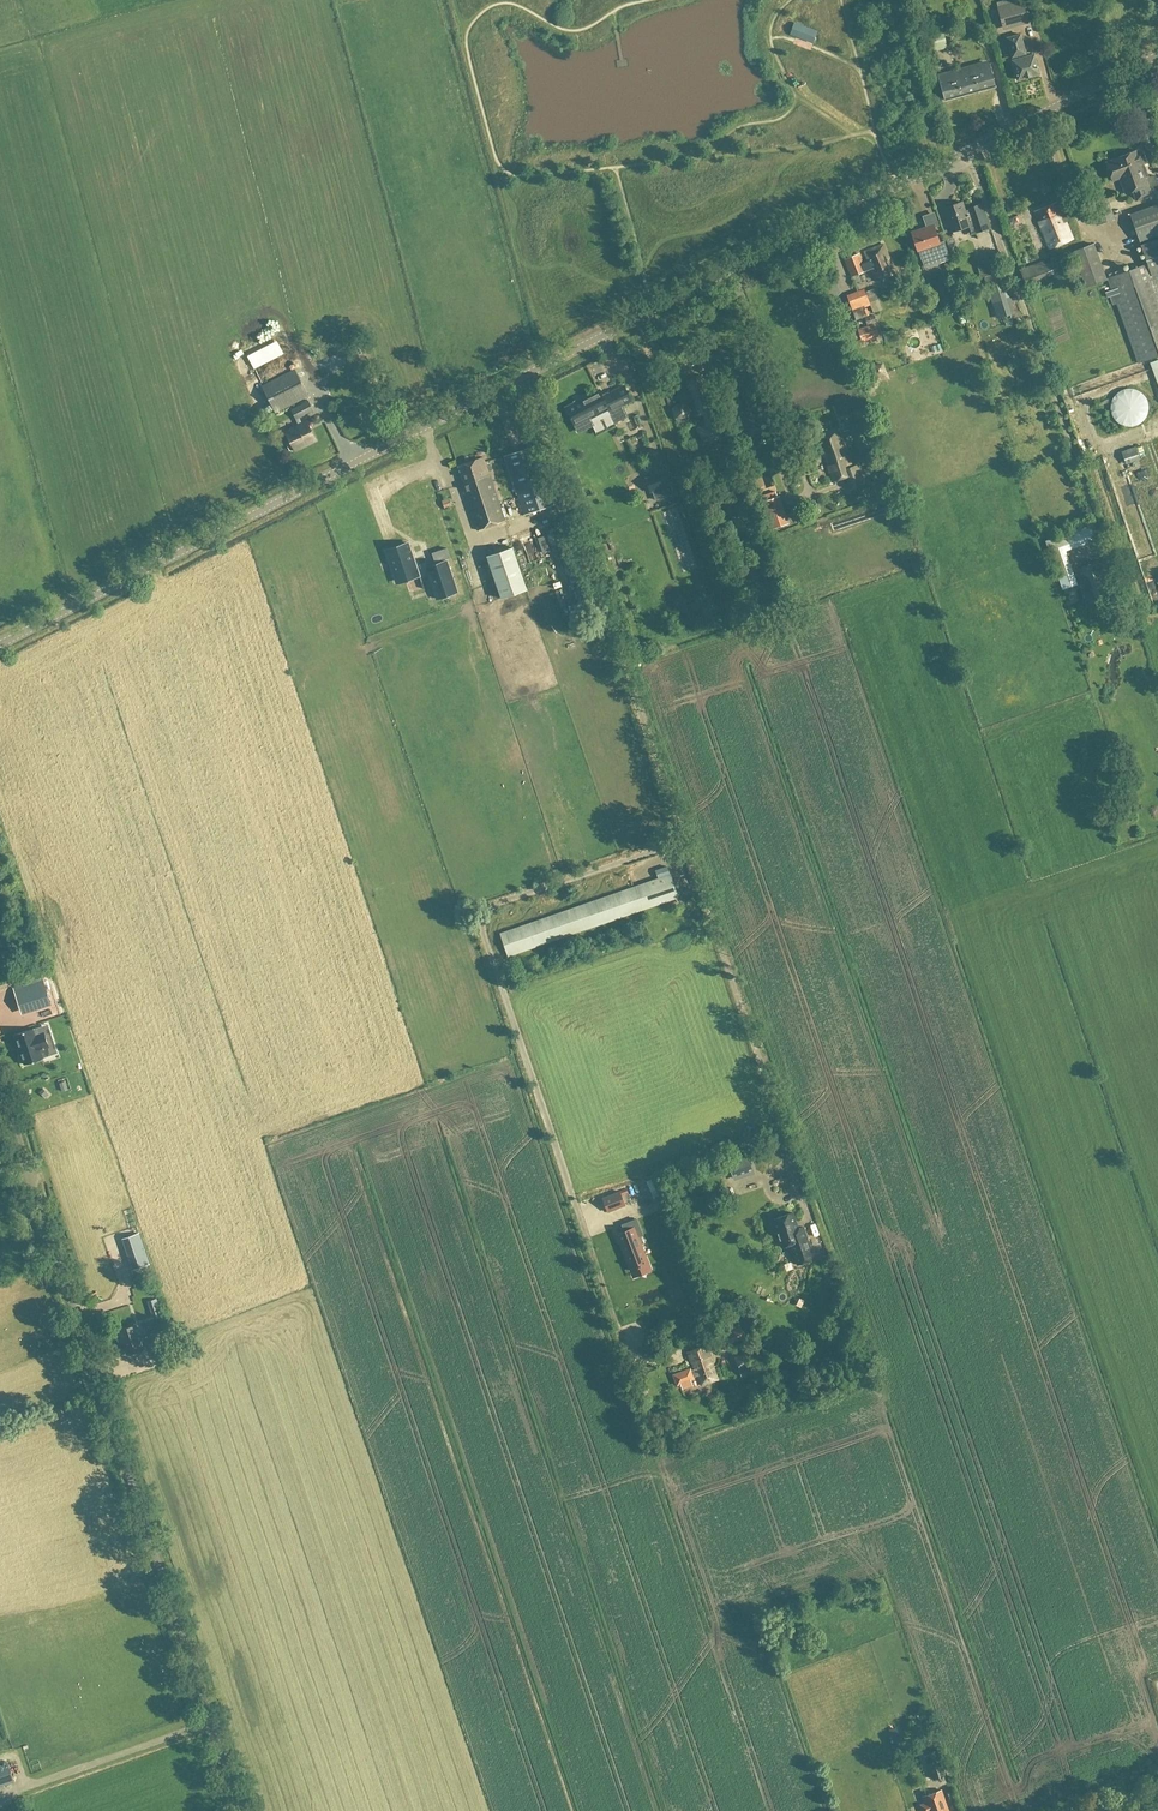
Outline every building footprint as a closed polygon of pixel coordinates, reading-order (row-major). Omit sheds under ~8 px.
[(1023,2),(998,9),(1002,25),(1027,19),(1023,2)] [(963,6),(952,9),(955,20),(966,17),(963,6)] [(1025,55),(1020,34),(1005,38),(1011,59),(1016,57),(1017,60),(1011,62),(1016,81),(1038,76),(1033,56),(1024,58),(1024,55),(1025,55)] [(928,59),(935,57),(933,48),(945,45),(942,35),(923,39),(928,59)] [(982,64),(937,76),(943,101),(995,88),(989,65),(983,67),(982,64)] [(1135,151),(1125,155),(1130,172),(1125,173),(1127,178),(1131,177),(1132,182),(1130,183),(1131,185),(1130,185),(1132,191),(1131,191),(1135,202),(1151,197),(1145,179),(1148,178),(1143,165),(1145,164),(1141,151),(1136,153),(1135,151)] [(1130,172),(1125,155),(1112,159),(1112,161),(1104,164),(1111,182),(1118,179),(1123,194),(1131,191),(1132,191),(1130,185),(1131,185),(1130,183),(1132,182),(1131,177),(1127,178),(1125,173),(1130,172)] [(1102,188),(1083,195),(1095,227),(1114,220),(1102,188)] [(961,203),(944,209),(951,232),(969,226),(972,234),(988,229),(980,205),(963,211),(961,203)] [(1056,203),(1033,213),(1048,249),(1071,239),(1064,223),(1067,221),(1063,212),(1060,213),(1056,203)] [(1129,215),(1139,242),(1157,235),(1157,205),(1129,215)] [(942,241),(938,242),(933,225),(925,227),(926,230),(911,235),(922,268),(948,260),(942,241)] [(1106,279),(1110,291),(1104,293),(1106,298),(1109,297),(1112,306),(1117,304),(1137,363),(1157,356),(1157,240),(1139,247),(1149,275),(1145,276),(1141,266),(1106,279)] [(895,274),(882,245),(864,252),(867,262),(862,264),(858,255),(844,260),(850,277),(865,271),(864,269),(870,267),(876,282),(895,274)] [(1092,245),(1072,253),(1084,287),(1105,280),(1092,245)] [(975,258),(977,263),(981,279),(986,277),(999,319),(1011,315),(997,273),(1004,271),(998,251),(975,258)] [(1043,261),(1019,270),(1027,292),(1062,280),(1054,258),(1049,259),(1049,263),(1044,264),(1043,261)] [(950,262),(944,264),(947,273),(953,271),(950,262)] [(864,289),(846,296),(852,313),(869,306),(869,305),(870,305),(864,289)] [(861,343),(879,336),(874,324),(856,331),(861,343)] [(1149,364),(1157,387),(1157,360),(1149,364)] [(703,361),(696,363),(698,373),(705,370),(703,361)] [(870,365),(873,373),(880,371),(878,363),(870,365)] [(583,371),(585,382),(597,381),(595,369),(583,371)] [(294,370),(261,387),(275,414),(308,397),(294,370)] [(355,386),(370,379),(366,370),(351,378),(355,386)] [(688,407),(689,408),(683,403),(672,409),(674,420),(685,420),(690,412),(692,419),(702,415),(706,426),(696,429),(701,446),(727,437),(721,421),(714,423),(711,412),(713,412),(701,377),(685,382),(693,405),(688,407)] [(621,406),(631,401),(624,387),(602,398),(598,390),(580,399),(581,401),(565,409),(577,432),(591,425),(588,419),(607,409),(610,415),(623,409),(621,406)] [(1145,418),(1147,409),(1146,400),(1140,393),(1131,389),(1122,390),(1113,396),(1109,404),(1110,413),(1113,421),(1121,426),(1130,428),(1139,425),(1145,418)] [(286,443),(286,446),(288,450),(290,452),(294,451),(295,452),(315,442),(305,422),(301,424),(298,419),(312,412),(307,402),(290,411),(297,426),(284,432),(289,442),(286,443)] [(743,421),(730,425),(732,433),(745,429),(743,421)] [(1124,436),(1137,433),(1136,428),(1123,431),(1124,436)] [(867,429),(850,435),(859,452),(875,444),(867,429)] [(848,430),(842,432),(845,439),(851,437),(848,430)] [(818,441),(832,482),(846,477),(848,483),(851,490),(865,485),(858,465),(849,469),(837,434),(818,441)] [(585,451),(598,445),(595,437),(581,444),(585,451)] [(488,463),(507,521),(555,505),(535,447),(488,463)] [(880,457),(863,464),(867,472),(879,467),(880,469),(883,468),(882,466),(883,465),(880,457)] [(482,459),(456,467),(462,485),(460,486),(466,503),(493,494),(482,459)] [(649,492),(669,486),(665,473),(645,480),(649,492)] [(674,515),(669,489),(657,491),(661,517),(674,515)] [(495,509),(492,500),(495,499),(493,494),(466,503),(475,531),(502,523),(498,508),(495,509)] [(788,525),(779,498),(759,504),(768,531),(788,525)] [(606,543),(602,530),(598,531),(602,545),(606,543)] [(1066,535),(1070,546),(1081,542),(1078,531),(1066,535)] [(1058,579),(1070,574),(1061,549),(1057,539),(1046,543),(1058,579)] [(407,544),(385,552),(394,577),(396,583),(408,579),(418,576),(407,544)] [(520,574),(511,548),(486,557),(501,600),(526,591),(520,574)] [(426,568),(436,600),(456,593),(446,562),(426,568)] [(1082,580),(1077,581),(1086,608),(1099,603),(1097,597),(1109,593),(1099,563),(1091,565),(1091,562),(1087,563),(1088,566),(1079,569),(1082,580)] [(657,880),(669,876),(666,867),(654,871),(657,880)] [(657,880),(500,934),(507,957),(677,898),(669,876),(657,880)] [(20,1010),(49,1001),(43,982),(14,992),(20,1010)] [(14,1036),(24,1065),(42,1059),(39,1050),(48,1047),(48,1045),(50,1044),(47,1035),(44,1035),(44,1033),(38,1035),(35,1029),(32,1030),(32,1029),(14,1036)] [(748,1154),(727,1161),(732,1179),(753,1171),(748,1154)] [(650,1198),(656,1196),(649,1179),(644,1182),(650,1198)] [(620,1192),(603,1198),(608,1212),(625,1206),(620,1192)] [(802,1227),(797,1229),(792,1213),(772,1220),(773,1223),(770,1224),(773,1233),(776,1233),(782,1249),(789,1246),(796,1267),(814,1260),(802,1227)] [(642,1237),(636,1222),(622,1227),(624,1233),(616,1236),(624,1258),(626,1257),(631,1271),(645,1266),(647,1273),(648,1273),(636,1239),(642,1237)] [(138,1234),(124,1239),(134,1269),(148,1264),(138,1234)] [(156,1300),(147,1303),(150,1311),(159,1308),(156,1300)] [(149,1337),(141,1339),(136,1325),(115,1332),(120,1347),(124,1346),(127,1355),(144,1349),(143,1346),(150,1343),(156,1359),(171,1354),(163,1330),(148,1335),(149,1337)] [(731,1346),(744,1342),(746,1337),(744,1331),(739,1329),(727,1332),(725,1337),(726,1343),(731,1346)] [(706,1347),(686,1353),(690,1364),(692,1363),(700,1387),(716,1381),(709,1360),(710,1359),(706,1347)] [(744,1354),(733,1357),(740,1381),(751,1378),(744,1354)] [(645,1398),(647,1391),(640,1389),(638,1396),(645,1398)] [(887,1729),(892,1743),(898,1741),(894,1726),(887,1729)] [(940,1759),(926,1763),(932,1780),(946,1776),(940,1759)] [(0,1767),(0,1787),(13,1782),(7,1764),(0,1767)] [(921,1798),(924,1804),(920,1805),(922,1810),(947,1810),(940,1791),(921,1798)]
